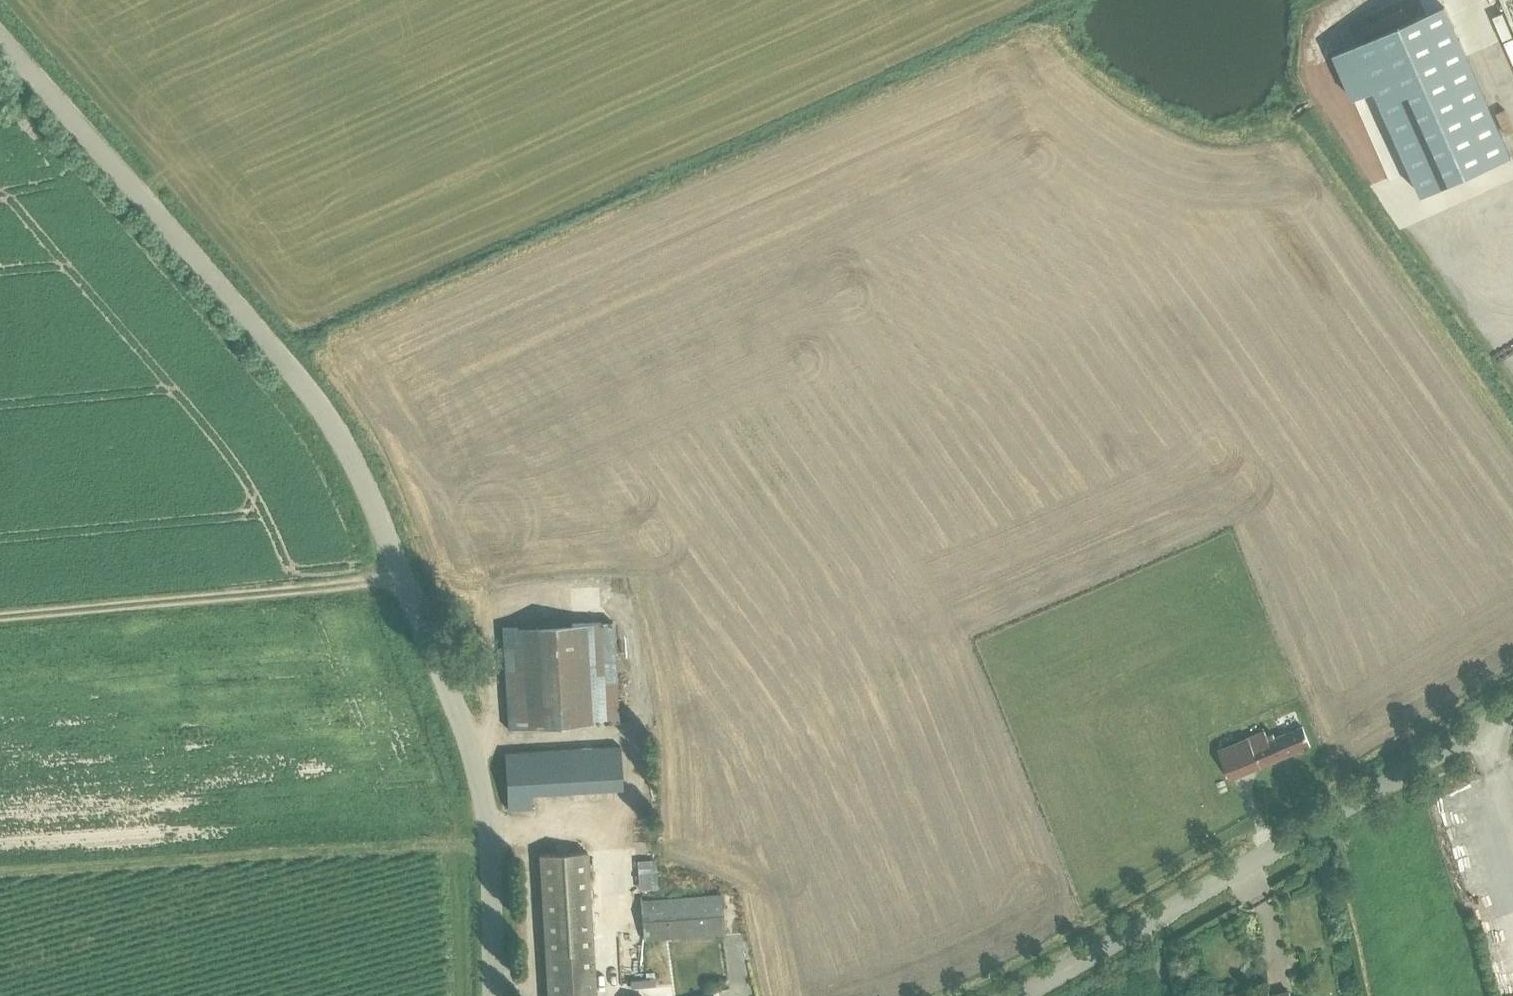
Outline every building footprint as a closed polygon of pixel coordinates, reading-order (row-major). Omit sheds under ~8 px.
[(1375,88),(1421,193),(1511,154),(1447,7),(1333,56),(1351,98),(1375,88)] [(1504,15),(1512,39),(1512,12),(1504,15)] [(1371,165),(1379,184),(1392,179),(1383,160),(1371,165)] [(612,620),(584,622),(590,721),(618,719),(612,620)] [(1263,731),(1218,749),(1229,779),(1309,747),(1301,727),(1267,741),(1263,731)] [(531,791),(506,793),(507,809),(532,807),(531,791)] [(547,995),(595,995),(586,851),(539,854),(547,995)] [(647,887),(665,887),(664,858),(646,858),(647,887)] [(722,892),(642,899),(645,939),(726,932),(722,892)] [(1267,986),(1249,991),(1249,993),(1239,995),(1238,993),(1228,995),(1270,995),(1267,986)]
